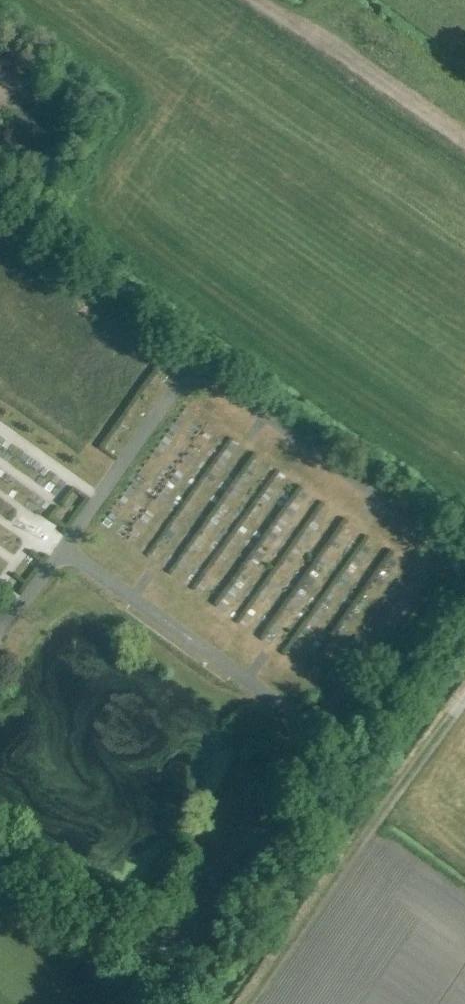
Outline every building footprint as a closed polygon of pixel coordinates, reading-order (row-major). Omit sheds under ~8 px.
[(25,76),(0,59),(0,83),(14,92),(25,76)] [(12,559),(24,541),(19,528),(10,522),(17,519),(23,511),(26,521),(37,518),(46,504),(45,499),(54,496),(46,491),(36,507),(19,497),(19,494),(26,482),(19,461),(18,460),(10,436),(0,430),(0,551),(12,559)]
